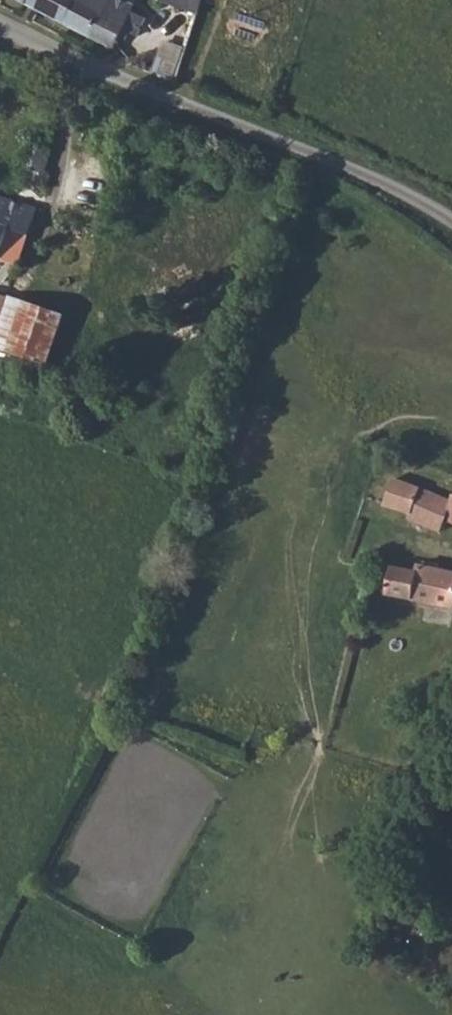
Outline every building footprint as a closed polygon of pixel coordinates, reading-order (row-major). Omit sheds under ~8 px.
[(113,50),(122,32),(134,37),(143,19),(117,7),(104,0),(14,0),(113,50)] [(199,10),(201,0),(161,0),(161,1),(199,10)] [(161,39),(154,74),(180,78),(186,44),(161,39)] [(31,145),(26,144),(19,167),(28,170),(25,185),(44,190),(49,178),(44,176),(52,152),(46,150),(48,143),(45,139),(41,137),(37,137),(31,145)] [(18,266),(36,212),(0,199),(0,260),(18,266)] [(8,297),(0,294),(0,317),(8,297)] [(46,363),(63,317),(8,297),(0,317),(0,348),(46,363)] [(394,478),(388,491),(382,504),(381,506),(410,518),(407,521),(437,534),(443,522),(451,526),(451,497),(450,501),(394,478)] [(382,504),(388,491),(377,486),(371,499),(382,504)] [(418,567),(414,575),(388,568),(384,591),(451,607),(451,574),(418,567)]
